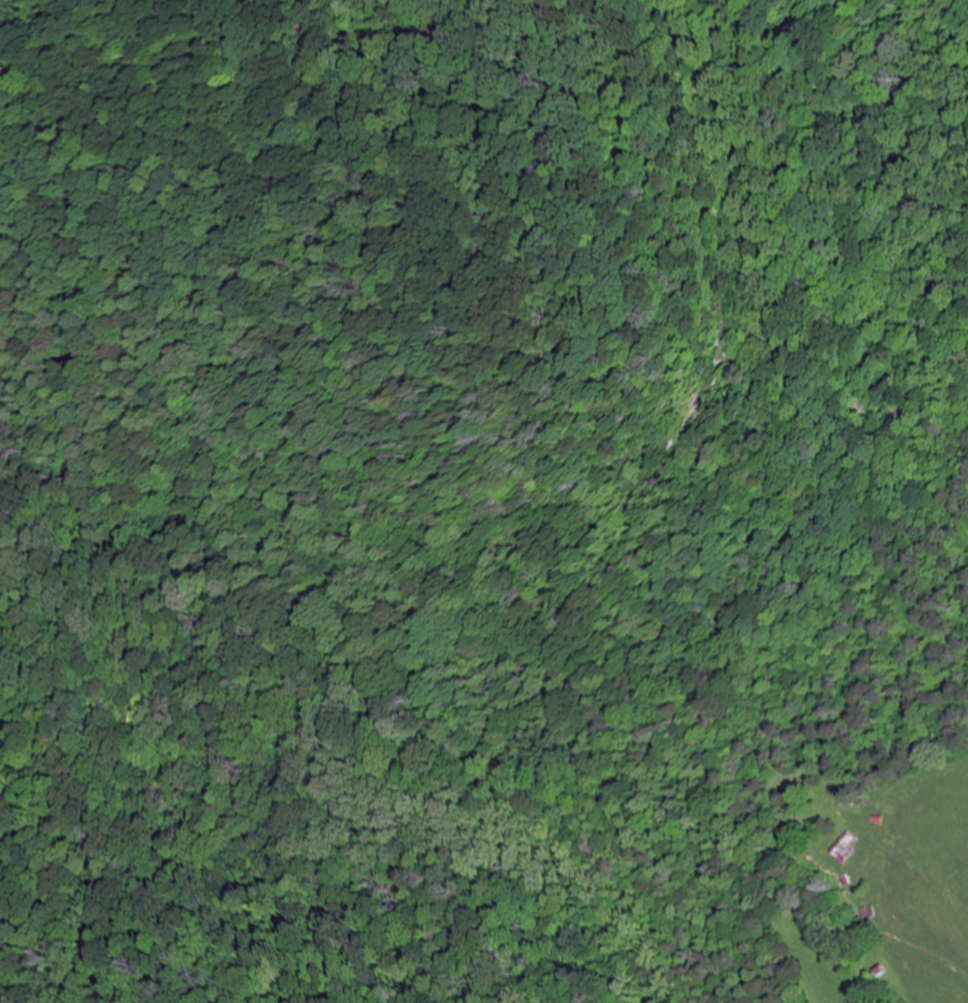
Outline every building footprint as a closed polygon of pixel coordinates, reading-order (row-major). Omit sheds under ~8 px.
[(865,844),(852,831),(832,850),(844,863),(865,844)]
